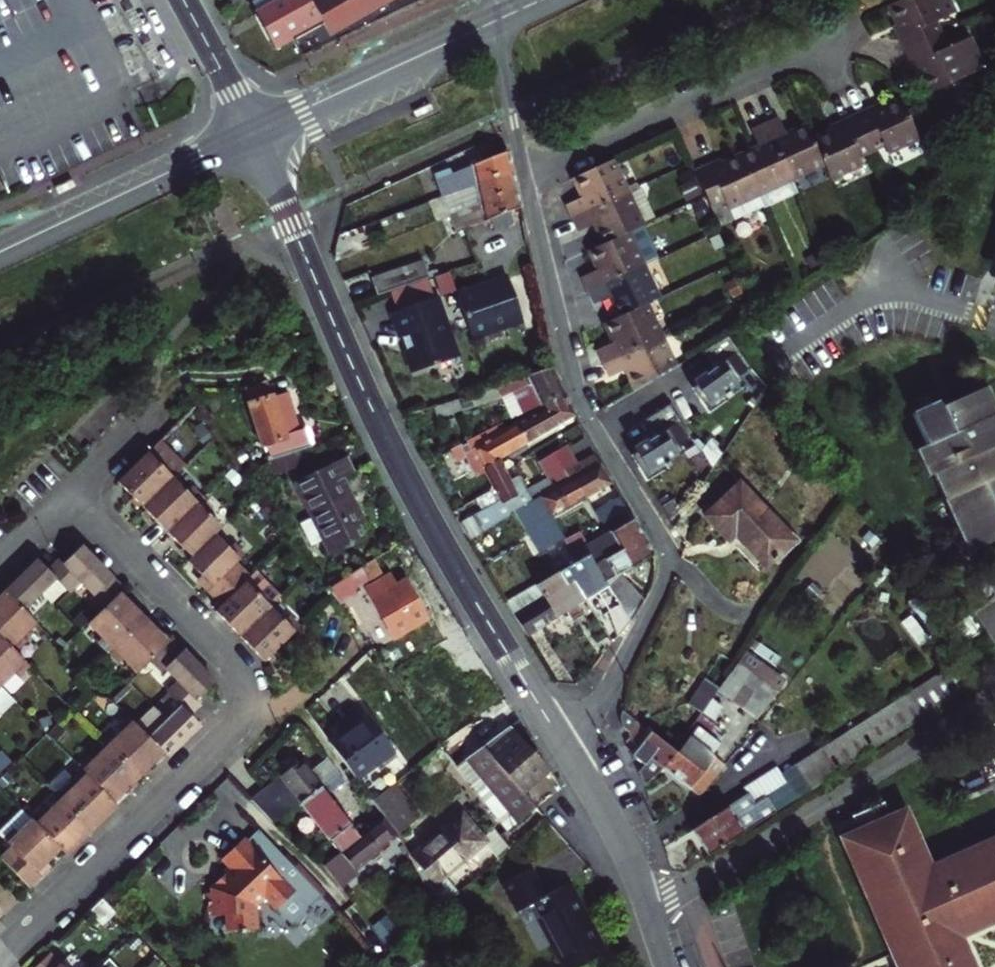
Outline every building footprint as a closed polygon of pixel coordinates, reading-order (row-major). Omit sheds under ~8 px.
[(252,7),(250,8),(271,48),(289,38),(299,57),(359,28),(382,17),(419,0),(248,0),(252,7)] [(938,35),(933,23),(942,19),(933,0),(899,0),(890,4),(899,24),(904,35),(898,38),(904,51),(938,35)] [(133,6),(126,9),(134,25),(141,22),(133,6)] [(904,35),(899,24),(893,27),(898,38),(904,35)] [(917,63),(922,74),(930,93),(968,76),(953,44),(944,48),(938,35),(904,51),(911,66),(917,63)] [(152,42),(145,45),(153,61),(160,58),(152,42)] [(917,63),(911,66),(916,77),(922,74),(917,63)] [(900,100),(881,109),(870,114),(867,108),(853,115),(869,150),(883,144),(886,153),(918,138),(900,100)] [(879,103),(867,108),(870,114),(881,109),(879,103)] [(831,132),(812,141),(822,164),(829,179),(860,164),(857,156),(869,150),(853,115),(840,121),(842,127),(831,132)] [(822,164),(812,141),(805,126),(786,135),(778,118),(764,125),(789,179),(822,164)] [(829,126),(831,132),(842,127),(840,121),(829,126)] [(789,179),(764,125),(751,130),(758,148),(740,156),(757,194),(789,179)] [(512,169),(508,149),(497,154),(451,172),(449,167),(434,173),(443,196),(450,193),(512,169)] [(705,196),(710,206),(724,199),(727,208),(757,194),(740,156),(721,165),(710,170),(708,164),(693,171),(705,196)] [(610,159),(573,176),(582,196),(565,203),(571,217),(626,192),(610,159)] [(719,159),(708,164),(710,170),(721,165),(719,159)] [(450,193),(457,212),(468,208),(515,188),(512,169),(450,193)] [(464,229),(519,207),(515,188),(468,208),(457,212),(462,224),(464,229)] [(603,242),(626,231),(640,225),(626,192),(571,217),(577,231),(594,223),(603,242)] [(641,264),(626,231),(603,242),(589,248),(598,268),(581,276),(586,289),(641,264)] [(370,275),(377,296),(429,278),(423,258),(370,275)] [(656,298),(641,264),(586,289),(593,303),(611,295),(620,314),(643,303),(656,298)] [(449,271),(434,276),(440,295),(455,290),(449,271)] [(470,285),(456,291),(472,336),(522,319),(508,279),(473,291),(470,285)] [(444,321),(436,297),(394,311),(402,336),(398,338),(402,351),(407,349),(414,372),(454,358),(447,336),(442,334),(445,330),(442,322),(444,321)] [(658,337),(643,303),(620,314),(605,320),(614,340),(597,347),(603,362),(658,337)] [(671,367),(658,337),(603,362),(610,375),(627,367),(635,387),(668,368),(671,367)] [(726,339),(701,355),(715,374),(708,379),(706,377),(693,387),(695,390),(690,393),(708,417),(730,401),(727,397),(741,387),(738,381),(750,372),(726,339)] [(508,381),(513,390),(522,407),(539,398),(542,403),(565,394),(562,387),(552,367),(508,381)] [(508,381),(503,383),(508,392),(513,390),(508,381)] [(256,400),(267,397),(262,382),(246,387),(248,395),(254,394),(256,400)] [(503,383),(434,406),(439,416),(503,395),(502,394),(508,392),(503,383)] [(994,407),(991,409),(982,390),(946,407),(943,402),(912,417),(925,448),(917,451),(930,480),(933,477),(969,553),(994,540),(994,409),(994,407)] [(274,395),(291,450),(312,444),(307,426),(292,430),(282,393),(274,395)] [(267,458),(291,450),(274,395),(267,397),(256,400),(254,394),(248,395),(267,458)] [(526,441),(575,415),(565,394),(542,403),(544,407),(516,422),(526,441)] [(668,409),(643,425),(655,443),(647,448),(646,446),(632,455),(634,458),(629,461),(645,486),(668,471),(666,467),(681,458),(677,452),(690,443),(668,409)] [(496,458),(497,457),(502,454),(517,446),(526,441),(516,422),(500,431),(495,423),(462,441),(476,469),(481,466),(484,464),(496,458)] [(476,469),(462,441),(450,448),(456,460),(461,458),(466,455),(474,470),(476,469)] [(173,477),(182,468),(158,443),(118,482),(142,507),(173,477)] [(565,445),(536,461),(545,477),(552,491),(574,479),(582,474),(577,464),(565,445)] [(466,455),(461,458),(469,473),(474,470),(466,455)] [(585,498),(610,483),(593,455),(577,464),(582,474),(574,479),(585,498)] [(353,473),(346,457),(297,482),(327,540),(323,542),(330,557),(364,540),(357,527),(364,523),(341,479),(353,473)] [(499,505),(460,528),(468,542),(520,511),(529,506),(521,491),(514,478),(507,481),(496,458),(484,464),(486,469),(483,471),(499,505)] [(167,532),(201,498),(192,488),(187,492),(173,477),(142,507),(167,532)] [(521,491),(529,506),(552,491),(545,477),(521,491)] [(574,479),(552,491),(529,506),(520,511),(531,529),(585,498),(574,479)] [(604,523),(627,510),(613,487),(604,493),(613,509),(601,517),(604,523)] [(741,487),(706,521),(729,547),(735,540),(767,573),(796,545),(741,487)] [(215,534),(222,527),(208,513),(212,509),(201,498),(167,532),(192,557),(215,534)] [(583,548),(588,556),(610,591),(629,620),(641,602),(642,600),(618,574),(652,554),(639,530),(632,518),(607,534),(587,545),(583,548)] [(583,548),(587,545),(579,533),(558,545),(570,566),(588,556),(583,548)] [(222,604),(248,578),(234,562),(242,554),(231,543),(228,547),(215,534),(192,557),(187,561),(201,575),(210,585),(206,589),(222,604)] [(823,540),(791,576),(834,615),(866,580),(823,540)] [(81,546),(63,563),(81,581),(95,595),(90,600),(101,610),(119,593),(123,589),(81,546)] [(610,591),(588,556),(570,566),(558,573),(566,586),(574,582),(585,600),(592,612),(597,618),(607,611),(618,635),(625,624),(629,620),(610,591)] [(361,566),(369,580),(382,573),(374,558),(363,565),(361,566)] [(40,591),(55,576),(64,586),(70,592),(81,581),(63,563),(59,560),(49,570),(38,559),(6,590),(23,608),(40,591)] [(364,573),(361,566),(329,588),(333,594),(340,603),(356,593),(354,589),(369,580),(364,573)] [(270,607),(280,596),(256,571),(248,578),(222,604),(220,606),(215,611),(239,637),(267,609),(270,607)] [(566,586),(558,573),(537,585),(557,617),(567,612),(571,618),(581,612),(577,605),(585,600),(574,582),(566,586)] [(390,574),(366,587),(372,599),(371,599),(394,639),(429,619),(406,579),(397,585),(390,574)] [(210,585),(201,575),(195,581),(220,606),(222,604),(206,589),(210,585)] [(55,576),(40,591),(49,600),(64,586),(55,576)] [(533,605),(545,625),(557,617),(537,585),(514,598),(522,611),(533,605)] [(0,596),(0,635),(14,649),(25,639),(21,636),(36,621),(23,608),(6,590),(0,596)] [(99,642),(109,652),(144,618),(119,593),(101,610),(89,623),(103,638),(99,642)] [(514,598),(506,603),(527,636),(545,625),(533,605),(522,611),(514,598)] [(290,636),(298,628),(288,618),(284,621),(270,607),(267,609),(239,637),(255,652),(264,661),(290,636)] [(947,630),(949,633),(961,648),(979,633),(965,616),(947,630)] [(169,643),(144,618),(109,652),(120,663),(124,659),(138,674),(151,662),(169,643)] [(597,644),(609,637),(597,618),(585,626),(597,644)] [(14,671),(18,675),(28,664),(14,649),(0,635),(0,684),(14,671)] [(752,638),(746,647),(775,666),(781,657),(752,638)] [(186,653),(173,640),(169,643),(151,662),(161,672),(165,668),(179,683),(197,701),(214,682),(186,653)] [(743,651),(734,665),(717,690),(759,718),(785,679),(743,651)] [(910,693),(840,737),(827,745),(792,767),(808,792),(987,682),(968,658),(910,693)] [(79,662),(71,669),(79,677),(87,669),(79,662)] [(711,700),(717,690),(704,681),(685,709),(698,719),(702,713),(711,700)] [(137,724),(150,739),(163,752),(168,756),(199,725),(190,715),(200,704),(197,701),(179,683),(169,693),(182,707),(167,723),(153,708),(137,724)] [(14,699),(0,685),(0,713),(14,699)] [(711,700),(702,713),(713,720),(721,707),(711,700)] [(674,753),(621,713),(623,727),(631,733),(629,738),(628,742),(635,747),(629,756),(636,761),(642,765),(636,774),(640,786),(663,769),(674,753)] [(163,752),(150,739),(137,724),(130,717),(119,728),(123,732),(108,746),(138,777),(163,752)] [(348,766),(356,777),(393,750),(369,717),(332,745),(348,766)] [(674,753),(663,769),(680,781),(699,796),(724,767),(708,754),(718,741),(694,725),(674,753)] [(507,728),(468,757),(517,822),(537,807),(521,790),(544,769),(507,728)] [(451,733),(440,741),(444,746),(446,749),(457,741),(451,733)] [(626,740),(629,756),(635,747),(628,742),(629,738),(626,740)] [(138,777),(108,746),(94,760),(90,756),(80,767),(84,771),(113,801),(138,777)] [(0,755),(0,775),(13,763),(3,752),(0,755)] [(517,822),(468,757),(458,765),(507,830),(517,822)] [(269,793),(257,803),(277,821),(302,801),(320,788),(322,786),(338,774),(326,760),(310,772),(301,760),(265,787),(269,793)] [(792,767),(778,775),(785,786),(786,786),(795,800),(808,792),(792,767)] [(113,801),(84,771),(73,781),(77,785),(62,799),(92,830),(107,815),(117,805),(113,801)] [(420,817),(394,785),(374,801),(385,817),(401,838),(414,856),(432,841),(415,822),(420,817)] [(360,836),(322,786),(320,788),(302,801),(340,852),(360,836)] [(698,846),(703,856),(737,835),(795,800),(786,786),(785,786),(751,807),(744,796),(689,831),(698,846)] [(265,787),(252,798),(257,803),(269,793),(265,787)] [(92,830),(62,799),(47,814),(43,810),(33,820),(59,848),(67,855),(92,830)] [(59,848),(33,820),(22,810),(9,823),(0,832),(0,836),(4,841),(11,848),(8,851),(3,856),(0,858),(27,886),(38,876),(35,872),(45,862),(59,848)] [(863,816),(868,826),(836,841),(894,966),(961,966),(948,938),(994,917),(994,838),(919,872),(892,815),(877,822),(873,812),(863,816)] [(414,856),(413,857),(438,887),(487,842),(462,814),(432,841),(414,856)] [(326,863),(323,864),(342,887),(358,873),(356,871),(401,838),(385,817),(360,836),(340,852),(330,859),(326,863)] [(209,889),(210,916),(226,916),(228,938),(259,936),(258,912),(268,902),(292,927),(326,894),(299,865),(294,870),(259,834),(249,843),(246,840),(222,863),(229,871),(209,889)] [(4,841),(1,843),(8,851),(11,848),(4,841)] [(31,890),(52,870),(45,862),(35,872),(38,876),(27,886),(31,890)] [(503,885),(516,914),(530,905),(563,966),(580,966),(606,953),(569,884),(544,897),(529,870),(503,885)] [(103,898),(89,912),(103,926),(117,913),(115,911),(103,898)] [(385,913),(373,923),(393,948),(405,938),(385,913)] [(136,936),(128,944),(136,952),(144,944),(136,936)] [(36,966),(63,966),(50,953),(36,966)] [(101,966),(117,966),(109,959),(101,966)]
